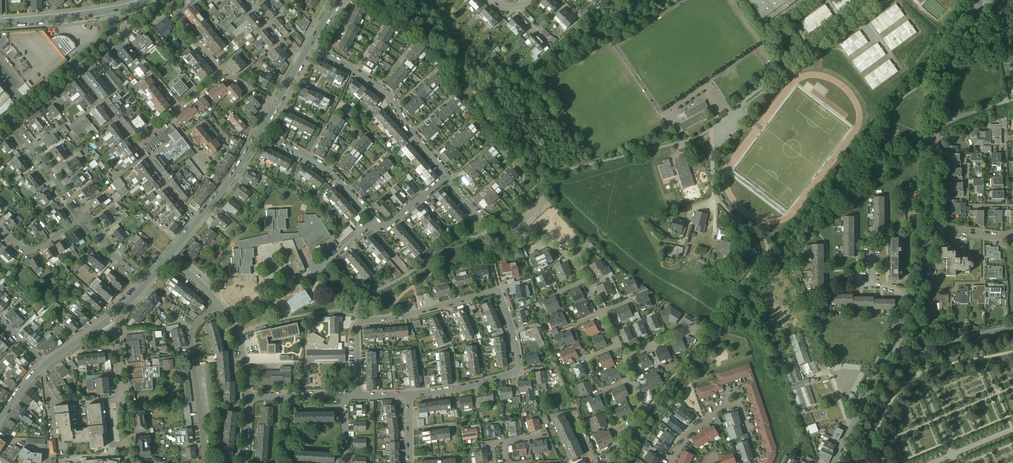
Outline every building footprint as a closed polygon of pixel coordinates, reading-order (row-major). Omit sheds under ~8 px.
[(32,1),(32,10),(41,10),(41,0),(40,0),(32,0),(32,1)] [(63,0),(51,0),(50,1),(53,4),(57,9),(65,2),(63,0)] [(188,0),(179,0),(187,10),(192,6),(188,0)] [(240,0),(235,0),(232,2),(234,5),(238,9),(243,4),(240,0)] [(480,1),(479,0),(474,0),(470,3),(475,8),(475,7),(478,10),(484,4),(480,0),(480,1)] [(554,0),(546,8),(552,13),(559,6),(559,5),(554,0)] [(763,19),(765,17),(768,21),(798,0),(749,0),(763,19)] [(272,6),(271,8),(274,12),(282,5),(279,1),(276,4),(272,6)] [(271,8),(266,2),(260,6),(266,13),(271,8)] [(478,10),(477,10),(479,12),(486,5),(484,3),(484,4),(478,10)] [(249,11),(243,4),(238,9),(241,13),(243,16),(249,11)] [(368,10),(357,4),(356,7),(364,11),(367,13),(368,10)] [(826,4),(801,21),(809,34),(835,17),(826,4)] [(897,4),(871,21),(879,34),(905,17),(897,4)] [(234,5),(227,11),(230,15),(238,9),(234,5)] [(479,12),(474,17),(476,20),(478,18),(482,14),(488,7),(486,5),(479,12)] [(187,10),(183,6),(179,10),(183,14),(184,13),(187,10)] [(199,14),(192,6),(187,10),(184,13),(190,21),(199,14)] [(218,12),(214,7),(209,10),(213,16),(218,12)] [(364,11),(356,7),(352,15),(360,19),(364,11)] [(491,9),(489,7),(488,7),(482,14),(488,21),(489,20),(495,14),(496,13),(492,9),(491,9)] [(274,12),(271,8),(266,13),(271,19),(276,14),(274,12)] [(564,8),(557,15),(559,18),(558,19),(562,22),(563,21),(570,14),(564,8)] [(230,15),(220,24),(227,32),(233,27),(230,23),(241,13),(238,9),(230,15)] [(304,12),(302,9),(297,13),(301,17),(294,23),(299,30),(303,32),(308,23),(309,22),(307,20),(310,18),(308,17),(304,12)] [(531,17),(525,11),(523,13),(529,19),(531,17)] [(206,22),(199,14),(190,21),(193,25),(194,24),(198,28),(206,22)] [(251,14),(245,19),(247,20),(251,25),(257,20),(251,14)] [(290,14),(283,20),(286,23),(287,21),(292,17),(290,14)] [(497,16),(495,14),(489,20),(494,25),(497,23),(498,23),(502,20),(501,20),(498,16),(497,16)] [(570,14),(563,21),(569,27),(576,20),(570,14)] [(360,19),(352,15),(348,23),(351,24),(356,27),(360,19)] [(284,24),(279,17),(274,22),(279,29),(284,24)] [(476,20),(474,17),(468,22),(472,26),(480,19),(478,18),(476,20)] [(521,23),(516,17),(510,23),(513,26),(514,26),(516,28),(521,23)] [(168,19),(163,24),(161,23),(159,26),(157,25),(155,27),(155,29),(158,34),(158,35),(160,37),(161,37),(164,40),(165,40),(167,38),(167,37),(174,32),(174,33),(174,32),(175,27),(167,18),(166,18),(168,19)] [(540,24),(545,29),(549,24),(544,19),(540,24)] [(247,20),(236,30),(236,31),(233,33),(236,38),(251,25),(247,20)] [(257,20),(251,25),(255,29),(257,31),(262,27),(257,20)] [(284,24),(279,29),(285,35),(287,36),(289,34),(288,33),(293,28),(287,21),(286,23),(284,24)] [(508,24),(506,21),(500,27),(503,29),(508,24)] [(909,21),(883,38),(891,50),(918,33),(909,21)] [(212,30),(206,22),(198,28),(197,29),(204,37),(212,30)] [(401,30),(389,22),(386,26),(394,31),(398,34),(401,30)] [(527,30),(521,23),(516,28),(518,31),(521,35),(527,30)] [(356,27),(351,24),(348,31),(355,34),(356,35),(357,32),(357,31),(358,28),(356,27)] [(236,38),(233,41),(239,49),(247,42),(244,38),(255,29),(251,25),(236,38)] [(386,26),(382,33),(389,38),(394,31),(386,26)] [(204,37),(204,38),(210,46),(213,44),(219,38),(212,30),(204,37)] [(265,30),(259,35),(262,38),(254,45),(256,48),(265,41),(270,36),(265,30)] [(860,30),(840,44),(849,56),(869,43),(860,30)] [(355,34),(348,31),(345,37),(352,41),(354,39),(353,38),(355,34)] [(389,38),(382,33),(377,40),(380,42),(385,45),(389,38)] [(541,39),(535,33),(529,39),(535,45),(541,39)] [(54,38),(51,40),(65,57),(76,48),(75,45),(74,42),(73,43),(71,40),(69,39),(67,37),(64,37),(62,36),(59,36),(56,37),(54,38)] [(270,36),(265,41),(267,44),(270,47),(276,43),(270,36)] [(352,41),(345,37),(341,44),(348,47),(349,48),(351,45),(350,44),(352,41)] [(158,46),(151,38),(139,48),(146,57),(152,64),(156,61),(157,61),(158,60),(157,60),(159,59),(153,51),(158,46)] [(226,47),(219,38),(213,44),(215,47),(213,49),(217,54),(226,47)] [(298,39),(294,43),(292,44),(296,49),(298,49),(300,45),(299,41),(298,39)] [(547,46),(541,39),(535,45),(541,51),(547,46)] [(265,41),(256,48),(260,51),(263,48),(262,48),(267,44),(265,41)] [(385,45),(380,42),(376,48),(383,52),(384,53),(385,50),(385,49),(387,46),(385,45)] [(419,42),(411,51),(418,57),(420,54),(422,52),(425,48),(419,42)] [(879,43),(852,60),(860,73),(887,55),(879,43)] [(348,47),(341,44),(338,50),(346,54),(347,51),(348,47)] [(128,45),(118,53),(119,54),(122,58),(130,67),(140,59),(128,45)] [(192,53),(187,47),(180,53),(182,56),(185,54),(187,57),(192,53)] [(279,47),(269,55),(274,60),(283,52),(279,47)] [(383,52),(376,48),(372,54),(379,58),(380,59),(381,56),(382,56),(381,55),(383,52)] [(187,57),(186,58),(193,67),(202,60),(195,51),(192,53),(187,57)] [(411,51),(410,51),(411,52),(405,58),(408,60),(412,64),(415,60),(415,61),(418,57),(411,51)] [(283,52),(274,60),(279,66),(284,61),(288,58),(283,52)] [(119,64),(109,53),(102,58),(105,62),(108,65),(111,62),(115,67),(119,64)] [(379,58),(372,54),(368,60),(375,64),(376,65),(378,62),(377,61),(379,58)] [(239,58),(237,55),(226,64),(235,75),(246,66),(239,58)] [(193,67),(192,69),(197,75),(208,66),(202,60),(193,67)] [(375,64),(368,60),(364,66),(372,71),(374,68),(373,67),(375,64)] [(408,60),(403,65),(409,71),(410,71),(412,68),(414,65),(412,64),(408,60)] [(891,60),(864,76),(872,89),(899,72),(891,60)] [(325,65),(317,61),(313,69),(321,73),(325,65)] [(105,62),(93,70),(98,77),(110,68),(108,65),(105,62)] [(142,65),(135,71),(140,77),(147,71),(142,65)] [(331,68),(325,65),(321,73),(324,75),(324,74),(327,75),(331,68)] [(409,71),(403,65),(398,71),(405,76),(405,77),(408,74),(407,73),(409,71)] [(208,66),(197,75),(202,81),(206,78),(213,72),(208,66)] [(380,80),(387,72),(384,70),(387,67),(387,66),(377,77),(380,80)] [(338,71),(331,68),(327,75),(327,76),(330,77),(328,81),(332,83),(334,79),(338,71)] [(125,87),(111,69),(106,73),(120,90),(125,87)] [(91,83),(98,77),(93,70),(85,76),(91,83)] [(266,78),(261,75),(262,73),(259,71),(256,75),(265,80),(266,78)] [(345,75),(338,71),(334,79),(341,83),(342,81),(345,75)] [(405,76),(398,71),(394,77),(400,82),(403,80),(402,79),(405,76)] [(181,80),(185,85),(191,80),(185,74),(180,78),(179,77),(178,78),(180,80),(181,80)] [(276,78),(269,74),(266,78),(265,80),(272,84),(276,78)] [(442,80),(436,74),(431,79),(437,85),(437,86),(440,83),(440,82),(442,80)] [(98,77),(91,83),(104,99),(111,93),(98,77)] [(150,77),(139,85),(145,92),(153,86),(155,84),(150,77)] [(400,82),(394,77),(389,82),(396,88),(398,85),(398,84),(400,82)] [(78,78),(71,84),(74,87),(78,92),(85,87),(78,78)] [(206,78),(202,81),(199,84),(201,86),(208,80),(206,78)] [(437,85),(431,79),(426,84),(431,90),(432,91),(435,88),(434,88),(437,85)] [(180,80),(172,87),(180,96),(189,89),(185,85),(181,80),(180,80)] [(272,84),(265,80),(263,83),(261,87),(268,91),(272,84)] [(360,86),(354,81),(350,86),(348,88),(351,90),(355,92),(360,86)] [(396,88),(389,82),(386,85),(393,91),(396,88)] [(32,90),(26,83),(19,89),(25,96),(32,90)] [(229,92),(227,89),(223,85),(222,85),(221,86),(219,84),(209,92),(211,94),(209,95),(209,96),(215,103),(227,94),(229,92)] [(431,90),(426,84),(420,89),(426,95),(427,96),(429,93),(429,92),(431,90)] [(229,92),(227,94),(234,103),(241,97),(241,96),(240,95),(242,93),(235,85),(234,86),(233,85),(231,85),(227,89),(229,92)] [(145,92),(143,94),(147,99),(159,89),(158,87),(155,89),(153,86),(145,92)] [(367,91),(360,86),(355,92),(354,93),(361,98),(367,91)] [(78,92),(74,87),(69,91),(73,96),(78,92)] [(85,87),(78,92),(81,95),(83,98),(89,93),(85,87)] [(310,91),(302,87),(298,95),(306,99),(310,91)] [(159,89),(147,99),(151,104),(161,96),(158,93),(161,91),(159,89)] [(426,95),(420,89),(415,94),(417,96),(421,100),(424,98),(423,97),(426,95)] [(316,94),(310,91),(306,99),(309,101),(309,100),(312,102),(316,94)] [(367,91),(361,98),(368,103),(374,96),(367,91)] [(71,98),(70,99),(73,102),(80,96),(81,95),(78,92),(73,96),(71,98)] [(83,98),(82,98),(84,101),(87,104),(88,106),(96,100),(89,93),(83,98)] [(323,97),(316,94),(312,102),(315,104),(315,103),(319,105),(323,97)] [(122,98),(116,103),(119,106),(119,105),(120,106),(127,100),(125,96),(122,98)] [(161,96),(151,104),(156,109),(168,99),(166,97),(164,99),(161,96)] [(380,100),(374,96),(368,103),(371,105),(371,104),(375,107),(380,100)] [(421,100),(417,96),(412,100),(418,107),(421,105),(423,103),(421,100)] [(111,97),(106,102),(110,107),(116,103),(114,100),(111,97)] [(207,103),(203,97),(199,101),(207,110),(210,107),(211,107),(207,103)] [(253,97),(248,102),(257,112),(257,111),(256,110),(260,105),(253,97)] [(319,105),(319,106),(326,109),(330,101),(323,97),(319,105)] [(463,104),(457,97),(453,101),(458,107),(459,108),(463,104)] [(0,106),(0,116),(15,104),(10,98),(0,106)] [(168,99),(156,109),(160,115),(163,113),(170,107),(167,104),(170,102),(168,99)] [(412,100),(412,101),(408,105),(407,105),(408,105),(404,108),(410,115),(414,111),(414,112),(414,111),(416,109),(419,107),(418,107),(412,100)] [(199,101),(196,103),(197,105),(194,107),(198,113),(200,115),(207,110),(199,101)] [(458,107),(453,101),(447,106),(453,112),(453,113),(456,110),(458,107)] [(705,101),(684,113),(688,119),(708,108),(705,101)] [(257,112),(248,102),(250,104),(245,108),(254,118),(254,117),(252,116),(257,112)] [(119,106),(116,103),(110,107),(115,113),(121,109),(119,106)] [(61,115),(53,105),(47,109),(49,112),(51,115),(55,119),(61,115)] [(47,109),(44,106),(38,110),(43,116),(46,114),(49,112),(47,109)] [(99,106),(92,111),(95,114),(94,115),(99,122),(100,122),(103,125),(110,119),(99,106)] [(453,112),(447,106),(442,111),(447,117),(448,118),(451,115),(450,115),(453,112)] [(121,109),(115,113),(120,119),(125,115),(126,114),(124,112),(122,108),(121,109)] [(190,108),(178,118),(180,120),(179,121),(183,126),(198,113),(195,108),(192,110),(190,108)] [(254,118),(245,108),(247,110),(242,114),(244,116),(248,121),(249,122),(254,118)] [(43,116),(38,110),(33,115),(37,121),(40,119),(43,116)] [(378,114),(375,117),(381,123),(388,117),(382,111),(378,114)] [(447,117),(442,111),(436,116),(442,122),(445,120),(445,119),(447,117)] [(246,127),(233,112),(228,117),(230,120),(230,121),(240,133),(246,127)] [(703,112),(683,123),(686,130),(707,118),(703,112)] [(158,117),(153,121),(155,123),(165,116),(163,113),(160,115),(158,117)] [(295,117),(287,113),(283,121),(291,125),(295,117)] [(37,121),(33,115),(27,119),(32,125),(35,123),(37,121)] [(125,115),(120,119),(124,125),(130,120),(128,117),(125,115)] [(86,116),(70,128),(72,131),(76,136),(88,127),(92,124),(86,116)] [(442,122),(436,116),(431,120),(433,123),(437,127),(440,125),(439,124),(442,122)] [(301,120),(295,117),(291,125),(294,126),(295,126),(298,127),(301,120)] [(336,117),(332,125),(338,129),(339,129),(342,125),(344,121),(336,117)] [(388,117),(381,123),(387,130),(393,123),(388,117)] [(139,118),(133,123),(130,120),(135,126),(142,121),(139,118)] [(46,126),(40,119),(37,121),(43,128),(46,126)] [(130,120),(124,125),(129,131),(135,126),(130,120)] [(142,121),(135,126),(137,129),(145,123),(143,120),(142,121)] [(307,123),(301,120),(298,127),(297,128),(301,129),(304,130),(307,123)] [(43,128),(37,121),(35,123),(40,130),(43,128)] [(315,127),(307,123),(304,130),(303,131),(307,133),(306,136),(310,138),(313,132),(315,127)] [(393,123),(387,130),(393,136),(399,130),(393,123)] [(437,127),(433,123),(428,127),(434,134),(437,131),(439,129),(437,127)] [(98,132),(92,124),(88,127),(94,136),(98,132)] [(119,131),(114,124),(108,129),(111,133),(113,136),(119,131)] [(479,130),(473,124),(468,129),(473,135),(474,136),(476,133),(479,130)] [(172,125),(165,131),(169,135),(176,130),(172,125)] [(338,129),(332,125),(328,131),(335,136),(336,136),(338,133),(337,132),(338,129)] [(981,132),(978,130),(975,132),(975,133),(971,134),(972,139),(974,139),(976,143),(983,143),(991,143),(991,137),(1000,137),(1000,127),(997,127),(997,125),(991,125),(991,132),(981,132)] [(69,132),(64,126),(61,129),(67,137),(69,136),(67,133),(69,132)] [(137,129),(135,126),(129,131),(133,136),(139,132),(137,129)] [(200,127),(198,129),(197,128),(192,131),(196,136),(193,139),(197,145),(201,142),(205,147),(212,141),(200,127)] [(434,134),(428,127),(423,131),(429,138),(432,136),(434,134)] [(36,138),(45,131),(43,128),(40,131),(41,132),(35,137),(36,138)] [(473,135),(468,129),(462,134),(468,140),(468,141),(471,138),(470,137),(473,135)] [(399,130),(393,136),(398,142),(405,136),(399,130)] [(119,131),(113,136),(116,139),(116,140),(119,143),(125,138),(119,131)] [(164,131),(147,145),(148,146),(150,149),(168,135),(164,131)] [(335,136),(328,131),(324,138),(331,142),(332,142),(334,139),(333,138),(335,136)] [(429,138),(423,131),(421,134),(427,141),(429,138)] [(111,133),(103,139),(104,140),(106,142),(113,136),(111,133)] [(462,134),(457,139),(462,145),(463,145),(466,143),(465,142),(468,140),(462,134)] [(53,135),(44,142),(48,148),(55,142),(57,140),(53,135)] [(113,136),(106,142),(107,144),(108,145),(116,140),(116,139),(113,136)] [(371,141),(364,136),(358,143),(364,148),(365,149),(371,141)] [(405,136),(398,142),(396,144),(399,147),(408,139),(405,136)] [(331,142),(324,138),(321,144),(329,148),(331,145),(330,144),(331,142)] [(102,139),(96,145),(98,148),(103,144),(106,142),(104,140),(103,140),(102,139)] [(212,141),(205,147),(206,147),(212,155),(217,152),(215,150),(218,148),(218,147),(219,146),(214,139),(212,141)] [(244,142),(238,139),(236,143),(234,146),(240,150),(244,142)] [(462,145),(457,139),(451,143),(453,146),(457,150),(460,148),(460,147),(462,145)] [(9,140),(2,145),(7,152),(14,147),(9,140)] [(126,140),(120,145),(121,146),(125,151),(131,146),(126,140)] [(186,143),(180,149),(184,154),(191,149),(186,143)] [(364,148),(358,143),(354,149),(360,154),(361,154),(363,151),(362,151),(364,148)] [(991,143),(983,143),(983,150),(981,150),(981,153),(982,153),(990,153),(991,153),(991,143)] [(329,148),(321,144),(317,152),(325,156),(329,148)] [(408,144),(401,151),(403,154),(404,153),(406,155),(412,149),(408,144)] [(171,145),(158,155),(163,161),(165,164),(175,156),(177,159),(181,156),(176,151),(171,145)] [(58,146),(51,152),(56,158),(63,152),(61,150),(58,146)] [(121,146),(118,148),(117,148),(116,149),(117,151),(115,153),(118,157),(123,152),(125,151),(121,146)] [(131,146),(125,151),(129,156),(135,152),(131,146)] [(231,151),(229,154),(235,157),(240,150),(234,146),(231,151)] [(453,146),(449,150),(454,156),(457,154),(457,155),(459,152),(457,150),(453,146)] [(959,155),(958,146),(948,146),(948,151),(947,151),(947,161),(956,161),(956,163),(961,163),(961,155),(959,155)] [(114,147),(108,151),(112,155),(115,153),(117,151),(116,149),(114,147)] [(499,153),(494,147),(488,152),(494,158),(494,159),(497,156),(496,156),(499,153)] [(272,152),(265,148),(259,160),(263,162),(265,158),(268,160),(268,159),(272,152)] [(97,160),(100,157),(94,149),(91,152),(97,160)] [(360,154),(354,149),(349,154),(355,159),(356,160),(359,157),(358,156),(360,154)] [(418,156),(412,149),(406,155),(411,162),(418,156)] [(454,156),(449,150),(444,154),(449,161),(450,161),(452,159),(455,157),(454,156)] [(79,151),(70,158),(72,161),(76,158),(76,159),(82,154),(79,151)] [(126,155),(121,159),(123,162),(129,156),(125,151),(123,152),(126,155)] [(317,152),(316,151),(314,155),(323,160),(325,156),(317,152)] [(63,152),(56,158),(60,163),(67,158),(65,155),(63,152)] [(135,152),(129,156),(130,157),(133,161),(133,162),(137,159),(139,157),(135,152)] [(278,155),(272,152),(268,159),(271,161),(274,163),(274,162),(278,155)] [(488,152),(483,157),(488,163),(489,164),(492,161),(491,161),(494,158),(488,152)] [(229,154),(228,153),(224,161),(225,161),(231,165),(235,157),(229,154)] [(981,153),(974,153),(974,157),(972,157),(972,161),(977,161),(977,169),(982,169),(982,153),(981,153)] [(991,153),(990,153),(990,159),(991,159),(991,163),(1001,163),(1001,153),(991,153)] [(355,159),(349,154),(345,160),(352,165),(354,162),(353,162),(355,159)] [(449,161),(444,154),(441,157),(447,163),(449,161)] [(157,166),(163,161),(158,155),(152,160),(157,166)] [(285,158),(278,155),(274,162),(277,164),(281,166),(285,158)] [(674,162),(683,191),(696,187),(686,155),(679,157),(680,161),(674,162)] [(21,156),(14,162),(18,168),(25,162),(21,156)] [(418,156),(411,162),(417,168),(424,162),(418,156)] [(130,157),(124,161),(127,166),(131,163),(133,161),(130,157)] [(483,157),(477,162),(483,168),(486,166),(485,165),(488,163),(483,157)] [(72,161),(63,168),(69,176),(75,172),(76,173),(83,168),(76,159),(76,158),(72,161)] [(291,161),(285,158),(281,166),(284,167),(284,168),(287,169),(288,168),(291,161)] [(203,176),(189,159),(185,162),(199,179),(203,176)] [(393,165),(387,159),(380,165),(386,171),(386,172),(393,165)] [(95,160),(89,164),(93,169),(98,165),(95,160)] [(352,165),(345,160),(339,167),(346,173),(352,165)] [(148,168),(143,161),(137,167),(140,170),(142,173),(148,168)] [(165,164),(163,161),(157,166),(161,172),(167,167),(165,164)] [(231,165),(225,161),(222,166),(220,169),(227,172),(231,165)] [(25,162),(18,168),(23,173),(30,168),(25,162)] [(122,162),(113,169),(119,176),(127,169),(122,162)] [(424,162),(417,168),(423,174),(429,168),(424,162)] [(483,168),(477,162),(472,166),(474,169),(478,173),(480,171),(480,170),(483,168)] [(177,164),(170,170),(172,173),(179,167),(177,164)] [(386,171),(380,165),(375,170),(380,176),(381,176),(384,174),(383,173),(386,171)] [(299,172),(296,176),(300,178),(301,176),(303,177),(304,176),(308,170),(303,166),(303,167),(299,172)] [(167,167),(161,172),(166,177),(172,173),(170,170),(167,167)] [(148,168),(142,173),(144,175),(147,179),(153,174),(148,168)] [(429,168),(423,174),(425,177),(427,179),(434,173),(429,168)] [(184,169),(174,176),(176,179),(186,171),(184,169)] [(227,172),(220,169),(217,173),(215,175),(221,180),(227,172)] [(478,173),(474,169),(469,173),(475,179),(477,177),(480,175),(478,173)] [(513,169),(508,174),(514,181),(516,178),(519,175),(513,169)] [(962,169),(947,169),(947,172),(950,172),(950,177),(958,177),(958,180),(962,180),(962,169)] [(136,172),(133,175),(135,178),(142,173),(140,170),(136,172)] [(186,171),(176,179),(179,182),(189,174),(187,170),(186,171)] [(260,177),(249,170),(248,173),(247,173),(245,178),(250,181),(253,182),(254,179),(258,181),(260,177)] [(308,170),(304,176),(306,178),(306,179),(308,181),(309,180),(314,174),(308,170)] [(380,176),(375,170),(370,175),(376,181),(379,179),(378,178),(380,176)] [(386,172),(386,171),(383,173),(384,174),(381,176),(381,177),(384,180),(390,175),(386,172)] [(88,180),(82,172),(72,180),(78,188),(88,180)] [(42,185),(34,173),(26,179),(26,180),(27,179),(33,186),(31,187),(34,191),(42,185)] [(172,173),(166,177),(171,183),(176,179),(174,176),(172,173)] [(434,173),(427,179),(431,183),(437,177),(434,173)] [(475,179),(469,173),(464,177),(468,181),(470,184),(473,181),(473,182),(473,181),(475,180),(475,179)] [(153,174),(147,179),(149,182),(151,184),(157,179),(153,174)] [(319,177),(314,174),(309,180),(311,182),(311,183),(313,184),(314,184),(319,177)] [(514,181),(508,174),(502,179),(508,185),(508,186),(511,183),(513,186),(516,183),(514,181)] [(221,180),(215,175),(212,180),(210,182),(216,186),(221,180)] [(376,181),(370,175),(364,179),(371,186),(373,189),(378,184),(376,181)] [(384,180),(381,177),(381,176),(380,176),(378,178),(379,179),(376,181),(378,184),(381,187),(386,182),(386,183),(387,183),(384,180)] [(319,177),(314,184),(317,186),(316,186),(319,188),(324,181),(319,177)] [(120,178),(112,184),(114,187),(122,181),(120,178)] [(998,178),(993,178),(993,187),(998,187),(998,188),(1003,188),(1003,178),(1001,178),(998,178)] [(157,179),(151,184),(153,187),(156,191),(163,186),(157,179)] [(176,179),(171,183),(175,189),(181,184),(179,182),(176,179)] [(364,179),(358,186),(357,186),(364,193),(364,192),(371,186),(364,179)] [(502,179),(497,184),(502,190),(503,190),(506,188),(505,187),(508,185),(502,179)] [(984,179),(976,179),(976,182),(974,182),(974,185),(978,185),(979,192),(984,192),(984,179)] [(191,181),(183,187),(186,190),(194,184),(191,181)] [(208,184),(204,189),(210,193),(216,186),(210,182),(208,184)] [(417,191),(409,182),(403,187),(411,196),(417,191)] [(123,183),(116,189),(118,191),(124,186),(126,185),(123,183)] [(964,183),(947,183),(947,186),(951,186),(951,191),(958,191),(958,197),(964,197),(964,183)] [(181,184),(175,189),(180,195),(186,190),(183,187),(181,184)] [(194,184),(186,190),(188,193),(192,190),(193,191),(195,189),(194,188),(196,186),(194,184)] [(502,190),(497,184),(491,189),(493,191),(497,195),(500,193),(500,192),(502,190)] [(251,193),(241,185),(239,188),(238,188),(235,192),(239,195),(243,197),(245,194),(248,196),(251,193)] [(43,186),(36,191),(38,194),(45,189),(43,186)] [(90,187),(89,186),(82,191),(87,198),(89,197),(94,193),(93,192),(90,187)] [(118,191),(117,192),(120,197),(128,191),(124,186),(118,191)] [(364,193),(357,186),(354,189),(357,192),(359,195),(362,198),(366,194),(364,192),(364,193)] [(165,189),(159,194),(161,198),(160,199),(157,201),(159,204),(162,202),(164,201),(170,196),(165,189)] [(334,189),(328,194),(326,192),(323,195),(323,196),(325,198),(326,198),(327,197),(330,201),(332,199),(338,193),(334,189)] [(186,190),(180,195),(185,201),(190,196),(188,193),(186,190)] [(441,190),(434,196),(437,199),(444,193),(441,190),(442,190),(441,190)] [(53,199),(47,191),(41,195),(39,197),(42,200),(44,199),(47,203),(46,203),(47,204),(53,199)] [(200,191),(193,201),(189,205),(191,207),(195,211),(199,206),(207,197),(200,191)] [(497,195),(493,191),(489,195),(494,202),(497,199),(499,198),(497,195)] [(405,202),(397,192),(391,198),(396,203),(399,207),(405,202)] [(338,193),(332,199),(334,201),(334,202),(336,204),(336,203),(342,198),(338,193)] [(437,199),(439,201),(440,201),(442,204),(442,205),(442,204),(449,198),(444,193),(437,199)] [(494,202),(489,195),(484,199),(489,205),(490,206),(492,203),(492,204),(495,202),(494,202)] [(103,196),(91,205),(94,209),(106,200),(103,196)] [(170,196),(164,201),(166,203),(168,206),(175,201),(170,196)] [(146,197),(139,202),(142,205),(148,200),(146,197)] [(342,198),(336,203),(339,206),(338,207),(340,209),(341,208),(347,203),(342,198)] [(449,198),(442,204),(448,211),(455,205),(449,198)] [(874,198),(874,218),(885,218),(885,198),(874,198)] [(489,205),(484,199),(479,203),(484,209),(489,205)] [(240,208),(231,200),(229,203),(228,202),(225,207),(228,210),(232,213),(234,210),(237,212),(240,208)] [(550,200),(523,225),(526,229),(554,204),(550,200)] [(958,203),(958,200),(950,200),(950,203),(952,203),(952,214),(965,214),(965,203),(958,203)] [(175,201),(168,206),(172,210),(173,212),(180,207),(175,201)] [(382,206),(378,202),(374,206),(380,212),(381,211),(384,209),(382,206)] [(347,203),(341,208),(343,211),(342,211),(344,214),(345,213),(351,208),(347,203)] [(393,212),(385,203),(382,206),(384,209),(381,211),(387,218),(393,212)] [(420,205),(411,213),(414,216),(415,215),(422,208),(420,205)] [(455,205),(448,211),(454,217),(460,211),(455,205)] [(113,206),(100,216),(102,220),(105,218),(103,215),(108,212),(111,215),(117,210),(113,206)] [(180,207),(173,212),(174,214),(178,218),(184,213),(180,207)] [(351,208),(345,213),(347,216),(346,216),(349,219),(355,214),(356,213),(351,208)] [(422,208),(415,215),(416,215),(417,217),(418,217),(421,220),(427,214),(422,209),(423,209),(422,208)] [(66,217),(61,210),(54,215),(56,218),(57,217),(60,222),(60,221),(61,221),(64,219),(66,217)] [(279,210),(274,210),(266,210),(266,219),(264,219),(265,231),(280,230),(287,230),(286,218),(288,218),(288,210),(279,210)] [(984,210),(970,210),(970,215),(976,215),(976,223),(979,223),(979,221),(981,221),(981,227),(984,227),(984,210)] [(1003,210),(988,210),(988,217),(995,217),(995,222),(998,222),(998,221),(1003,221),(1003,210)] [(460,211),(454,217),(456,219),(459,222),(465,216),(460,211)] [(108,212),(103,215),(105,218),(102,220),(108,227),(109,226),(115,222),(115,221),(112,218),(111,215),(108,212)] [(173,212),(166,218),(169,221),(174,217),(173,215),(174,214),(173,212)] [(708,215),(697,212),(693,224),(693,225),(699,226),(697,231),(704,233),(706,228),(705,228),(708,215)] [(125,213),(119,217),(120,218),(122,221),(128,216),(125,213)] [(229,222),(220,214),(218,217),(218,216),(214,221),(218,224),(221,227),(224,224),(226,226),(229,222)] [(421,220),(420,220),(423,223),(426,227),(433,220),(433,221),(427,214),(421,220)] [(305,215),(305,223),(298,223),(298,233),(299,233),(321,221),(322,221),(320,222),(319,220),(320,219),(320,218),(318,219),(316,215),(305,215)] [(15,218),(13,216),(7,221),(13,227),(18,223),(19,224),(21,222),(17,217),(15,218)] [(844,217),(844,237),(854,237),(854,217),(844,217)] [(120,218),(115,221),(115,222),(109,226),(111,230),(118,224),(122,221),(120,218)] [(885,238),(885,218),(874,218),(874,238),(885,238)] [(143,219),(136,225),(139,228),(145,221),(143,219)] [(684,222),(674,219),(672,228),(676,229),(675,230),(681,232),(682,232),(683,227),(684,222)] [(426,227),(423,229),(426,227),(429,230),(432,233),(439,227),(433,221),(433,220),(426,227)] [(321,221),(299,233),(306,245),(308,249),(330,236),(324,225),(322,221),(321,221)] [(36,223),(29,228),(32,231),(33,230),(36,234),(41,230),(36,223)] [(181,228),(175,223),(173,226),(169,230),(171,232),(170,233),(173,235),(174,234),(176,235),(181,228)] [(111,230),(114,233),(120,227),(120,228),(120,227),(118,224),(111,230)] [(399,224),(392,230),(395,233),(401,227),(399,224)] [(120,228),(120,227),(114,233),(117,236),(118,235),(119,236),(117,238),(121,243),(127,237),(124,233),(120,228)] [(350,227),(335,239),(339,243),(353,231),(350,227)] [(401,227),(395,233),(397,235),(400,238),(406,233),(401,227)] [(439,227),(432,233),(434,235),(437,238),(436,239),(437,239),(444,232),(443,232),(439,227)] [(76,230),(69,236),(76,244),(83,239),(76,230)] [(212,232),(210,230),(202,239),(205,242),(208,239),(211,242),(217,235),(212,231),(212,232)] [(269,234),(238,241),(239,250),(252,249),(252,247),(273,243),(282,242),(292,240),(296,250),(298,249),(298,248),(304,246),(306,245),(299,233),(280,234),(280,230),(268,230),(269,234)] [(724,232),(719,230),(717,239),(721,240),(722,242),(722,244),(720,243),(719,244),(717,251),(720,252),(722,254),(723,255),(724,254),(725,253),(729,254),(730,250),(729,249),(732,240),(731,239),(731,240),(728,239),(728,238),(725,238),(726,235),(726,234),(725,232),(724,232)] [(400,238),(399,239),(405,245),(412,239),(406,233),(400,238)] [(367,240),(364,242),(365,242),(369,247),(375,241),(371,237),(367,240)] [(854,257),(854,237),(844,237),(844,257),(854,257)] [(147,244),(140,238),(137,241),(139,244),(145,250),(149,246),(147,244)] [(891,260),(900,260),(900,252),(901,252),(901,249),(900,249),(900,238),(890,238),(891,260)] [(412,239),(405,245),(408,248),(405,251),(408,254),(411,252),(418,246),(412,239)] [(595,247),(587,239),(583,243),(591,251),(595,247)] [(63,240),(56,245),(61,253),(62,253),(63,254),(65,252),(65,251),(70,248),(67,243),(65,244),(63,240)] [(296,250),(292,240),(282,242),(295,274),(298,273),(298,274),(300,273),(300,272),(305,270),(300,260),(296,250)] [(139,244),(137,241),(134,244),(137,246),(132,251),(138,257),(145,250),(139,244)] [(375,241),(369,247),(373,251),(379,246),(375,241)] [(196,243),(195,242),(186,251),(190,254),(192,252),(195,254),(196,254),(202,247),(197,243),(197,244),(196,243)] [(682,256),(684,247),(668,244),(666,253),(682,256)] [(812,261),(824,261),(824,245),(812,245),(812,261)] [(379,246),(373,251),(377,256),(383,251),(379,246)] [(418,246),(411,252),(413,254),(413,253),(416,257),(415,257),(416,257),(419,254),(421,257),(425,253),(423,251),(422,251),(418,246)] [(999,249),(994,249),(994,248),(993,248),(992,248),(991,249),(990,249),(990,246),(986,246),(986,257),(996,257),(996,259),(1000,259),(1000,252),(999,252),(999,249)] [(748,252),(753,257),(759,252),(754,247),(748,252)] [(13,253),(8,248),(2,254),(9,261),(15,255),(13,253)] [(57,256),(52,248),(45,252),(50,260),(57,256)] [(239,250),(233,250),(233,258),(231,258),(231,266),(229,266),(229,275),(237,275),(237,274),(243,274),(243,275),(251,274),(251,266),(253,266),(253,258),(254,258),(254,249),(252,249),(239,250)] [(968,262),(968,258),(959,258),(959,259),(955,259),(955,252),(947,252),(947,249),(941,249),(941,259),(947,259),(947,266),(948,266),(948,271),(946,271),(946,276),(950,276),(950,275),(955,275),(955,276),(955,271),(961,271),(961,269),(966,269),(966,273),(970,273),(970,266),(972,266),(972,262),(968,262)] [(383,251),(377,256),(382,261),(388,255),(383,251)] [(195,254),(192,252),(190,254),(188,256),(193,260),(198,255),(196,254),(195,254)] [(350,255),(347,258),(351,262),(357,257),(353,252),(350,255)] [(549,252),(531,260),(535,269),(541,267),(542,269),(548,266),(547,264),(554,261),(549,252)] [(95,255),(92,253),(89,256),(86,260),(89,262),(90,261),(89,261),(95,255)] [(101,258),(96,253),(95,255),(89,261),(90,261),(95,266),(101,258)] [(382,261),(379,263),(382,266),(390,258),(388,255),(382,261)] [(29,261),(31,265),(34,269),(41,265),(42,264),(39,259),(38,260),(36,257),(29,261)] [(357,257),(351,262),(355,267),(361,262),(357,257)] [(101,258),(95,266),(101,270),(105,265),(107,263),(101,258)] [(28,259),(22,262),(27,267),(31,265),(29,261),(28,259)] [(900,281),(900,260),(891,260),(891,281),(900,281)] [(507,261),(501,261),(503,269),(504,274),(506,273),(507,277),(513,276),(513,277),(514,277),(515,277),(516,278),(518,278),(520,276),(519,272),(518,267),(517,267),(516,263),(507,264),(507,261)] [(559,261),(553,267),(554,269),(556,268),(561,266),(559,261)] [(824,261),(812,261),(812,278),(824,278),(824,261)] [(361,262),(355,267),(359,272),(366,266),(361,262)] [(601,262),(597,264),(596,263),(595,264),(594,265),(590,266),(591,269),(593,269),(594,273),(596,272),(604,268),(601,262)] [(561,266),(556,268),(560,278),(563,277),(564,279),(571,276),(570,272),(571,272),(567,263),(561,266)] [(105,265),(101,270),(99,272),(102,274),(108,267),(105,265)] [(486,266),(475,268),(477,277),(483,276),(483,278),(489,277),(488,274),(489,274),(488,269),(487,265),(486,265),(486,266)] [(366,266),(359,272),(364,277),(370,271),(366,266)] [(604,268),(596,272),(597,275),(597,276),(598,279),(605,276),(609,274),(609,273),(606,267),(604,268)] [(1002,278),(1002,267),(997,267),(997,268),(987,268),(987,277),(998,276),(998,278),(1002,278)] [(122,280),(111,271),(108,274),(109,274),(115,280),(112,284),(119,290),(124,284),(121,281),(122,280)] [(364,277),(363,277),(366,280),(373,274),(370,271),(364,277)] [(547,274),(537,278),(540,286),(544,285),(545,287),(553,284),(550,277),(548,273),(547,274)] [(466,276),(454,279),(455,283),(457,282),(458,287),(463,286),(463,285),(469,283),(472,282),(470,274),(466,275),(466,276)] [(179,282),(173,277),(167,284),(174,289),(179,282)] [(116,294),(97,278),(90,287),(98,294),(98,293),(109,303),(116,294)] [(824,295),(824,278),(812,278),(812,295),(824,295)] [(634,280),(631,282),(629,281),(624,283),(629,294),(638,290),(637,288),(638,288),(634,280)] [(185,287),(179,282),(174,289),(177,291),(180,294),(180,293),(185,287)] [(604,285),(599,287),(603,297),(612,293),(611,291),(613,290),(610,282),(604,285)] [(448,285),(435,289),(438,297),(443,296),(442,295),(450,293),(448,285)] [(996,290),(993,290),(993,289),(989,289),(989,293),(990,293),(990,298),(996,298),(996,300),(1001,300),(1001,296),(1003,296),(1003,292),(1004,292),(1004,285),(999,285),(999,286),(996,286),(996,290)] [(524,286),(520,287),(516,288),(517,294),(518,299),(526,297),(530,296),(528,289),(525,290),(524,286)] [(968,286),(964,286),(964,289),(960,289),(960,293),(960,295),(956,295),(956,301),(963,301),(963,302),(968,302),(968,286)] [(985,286),(981,286),(981,287),(978,287),(978,291),(977,291),(977,290),(974,290),(974,299),(981,299),(981,303),(985,303),(985,286)] [(185,287),(180,293),(183,295),(183,296),(185,298),(186,297),(191,291),(185,287)] [(94,293),(88,288),(85,291),(91,296),(94,293)] [(581,293),(579,289),(574,291),(573,291),(570,292),(572,298),(575,297),(576,297),(577,300),(584,297),(582,294),(581,293)] [(305,290),(287,301),(293,312),(311,301),(305,290)] [(197,295),(191,291),(186,297),(189,300),(188,300),(191,303),(197,295)] [(160,298),(153,293),(147,300),(154,305),(160,298)] [(33,300),(23,294),(20,297),(28,305),(33,300)] [(93,295),(90,298),(88,296),(85,300),(91,305),(96,298),(93,295)] [(204,301),(197,295),(191,303),(198,308),(204,301)] [(643,296),(637,299),(641,308),(646,306),(647,308),(652,306),(647,295),(643,296)] [(832,305),(853,305),(853,297),(853,295),(832,295),(832,305)] [(948,296),(937,296),(937,298),(937,301),(941,301),(941,310),(949,310),(948,296)] [(555,297),(547,301),(547,303),(545,304),(548,309),(550,308),(551,312),(560,308),(555,297)] [(874,307),(874,300),(874,297),(853,297),(853,305),(853,307),(874,307)] [(104,305),(96,298),(91,305),(98,311),(104,305)] [(154,305),(147,300),(143,305),(149,310),(151,308),(152,308),(154,305)] [(874,300),(874,307),(874,309),(895,309),(895,300),(874,300)] [(490,302),(478,307),(480,310),(484,309),(485,312),(493,309),(490,302)] [(581,306),(577,308),(579,312),(581,316),(581,317),(583,316),(592,312),(588,303),(581,306)] [(149,310),(143,305),(138,311),(145,317),(150,311),(149,310)] [(628,305),(616,310),(618,315),(619,316),(621,321),(632,317),(633,316),(632,315),(628,305)] [(78,307),(73,313),(77,316),(82,311),(78,307)] [(681,315),(669,307),(667,311),(661,314),(665,322),(664,319),(668,318),(671,320),(671,321),(675,324),(681,315)] [(11,309),(4,316),(11,323),(18,316),(15,313),(13,312),(11,309)] [(463,309),(454,313),(456,316),(458,319),(466,316),(463,309)] [(485,312),(486,315),(482,317),(483,320),(488,319),(496,315),(493,309),(485,312)] [(82,311),(77,316),(81,319),(85,322),(86,323),(91,317),(83,310),(82,311)] [(138,311),(132,318),(139,324),(145,317),(138,311)] [(193,311),(189,316),(194,320),(198,315),(193,311)] [(525,311),(521,312),(518,313),(517,313),(518,319),(517,319),(519,325),(527,323),(525,311)] [(638,312),(632,315),(633,316),(632,317),(634,321),(639,319),(641,318),(638,312)] [(563,314),(549,320),(554,330),(557,329),(567,324),(563,314)] [(496,315),(488,319),(489,321),(486,323),(488,326),(490,325),(498,322),(496,315)] [(21,319),(18,316),(11,323),(17,329),(24,322),(22,320),(21,319)] [(458,319),(457,320),(459,323),(460,322),(461,326),(469,322),(466,316),(458,319)] [(654,316),(647,319),(652,331),(660,327),(656,318),(655,316),(654,316)] [(694,320),(687,316),(684,321),(689,324),(693,322),(694,320)] [(313,333),(307,342),(309,344),(308,346),(307,346),(307,362),(345,361),(345,349),(342,349),(342,343),(338,343),(338,334),(339,334),(338,323),(342,323),(342,317),(334,317),(330,317),(330,333),(331,334),(330,339),(327,346),(323,343),(325,339),(313,333)] [(436,317),(428,321),(429,324),(430,323),(432,327),(439,323),(436,317)] [(158,319),(154,324),(158,327),(162,323),(158,319)] [(80,326),(73,320),(68,326),(67,326),(70,328),(75,332),(80,326)] [(419,320),(413,322),(415,328),(421,326),(419,320)] [(216,322),(206,324),(206,325),(209,334),(219,332),(216,322)] [(461,326),(462,329),(463,329),(464,332),(472,329),(469,322),(461,326)] [(498,322),(490,325),(492,328),(494,331),(501,328),(498,322)] [(538,322),(531,325),(532,329),(537,327),(539,333),(542,332),(538,322)] [(593,322),(588,324),(587,324),(584,325),(586,331),(588,330),(590,331),(591,333),(598,330),(597,329),(596,327),(595,326),(593,322)] [(641,322),(634,325),(639,337),(647,333),(643,324),(642,322),(641,322)] [(271,329),(260,331),(261,334),(257,335),(261,353),(268,352),(268,353),(275,353),(275,345),(269,345),(267,338),(272,337),(272,339),(295,333),(295,332),(299,331),(297,323),(271,329)] [(432,327),(431,327),(432,330),(433,330),(435,333),(442,330),(439,323),(432,327)] [(178,324),(166,327),(168,331),(172,330),(174,339),(184,337),(182,328),(179,328),(178,324)] [(27,326),(20,332),(27,339),(32,333),(33,333),(31,331),(27,326)] [(56,326),(50,333),(53,336),(54,335),(59,330),(57,327),(56,326)] [(61,329),(59,326),(57,327),(59,330),(54,335),(56,336),(57,335),(65,329),(63,327),(61,329)] [(532,329),(521,333),(524,342),(536,338),(540,347),(545,345),(539,333),(537,327),(532,329)] [(625,329),(620,331),(625,343),(633,339),(629,328),(628,328),(625,329)] [(375,329),(367,330),(368,339),(376,338),(376,337),(375,329)] [(464,332),(465,335),(466,335),(467,339),(475,335),(472,329),(464,332)] [(435,333),(434,333),(435,337),(436,336),(437,340),(445,336),(442,330),(435,333)] [(570,331),(564,334),(563,333),(560,334),(555,336),(555,337),(559,344),(562,343),(564,346),(575,341),(570,331)] [(158,332),(150,332),(151,341),(159,341),(159,337),(161,337),(160,332),(158,332)] [(219,332),(209,334),(214,354),(217,354),(217,353),(224,352),(219,332)] [(35,336),(32,333),(27,339),(34,345),(39,340),(35,336)] [(810,361),(800,333),(789,337),(800,365),(810,361)] [(56,336),(48,342),(54,350),(58,347),(56,343),(59,341),(60,340),(57,335),(56,336)] [(437,340),(438,343),(439,343),(441,346),(448,343),(445,336),(437,340)] [(599,337),(593,340),(597,349),(607,345),(602,336),(599,337)] [(174,339),(173,339),(175,348),(186,345),(184,337),(174,339)] [(682,339),(672,344),(676,353),(686,349),(682,339)] [(0,346),(2,348),(0,350),(0,356),(11,344),(6,340),(0,346)] [(126,341),(125,342),(128,362),(142,361),(139,341),(139,340),(126,341)] [(144,342),(144,340),(143,340),(139,341),(142,361),(142,368),(149,367),(148,360),(147,360),(144,342)] [(159,341),(151,341),(152,351),(160,350),(159,345),(159,341)] [(48,342),(37,349),(43,355),(46,355),(54,350),(48,342)] [(579,342),(574,345),(575,347),(577,352),(582,350),(579,342)] [(476,346),(467,347),(468,351),(469,354),(477,353),(476,346)] [(575,347),(562,353),(563,356),(562,356),(564,361),(565,361),(565,362),(567,363),(569,362),(570,363),(576,360),(576,359),(579,358),(576,352),(577,352),(575,347)] [(666,347),(662,349),(661,348),(659,350),(658,351),(657,353),(658,356),(660,361),(661,361),(665,359),(666,360),(668,359),(669,358),(670,357),(668,353),(668,352),(666,347)] [(15,349),(9,354),(14,359),(20,353),(15,349)] [(14,359),(13,360),(18,364),(20,361),(19,360),(25,354),(22,351),(20,353),(14,359)] [(497,352),(496,353),(497,356),(494,356),(494,360),(497,360),(506,359),(505,351),(497,352)] [(224,352),(217,353),(217,354),(218,363),(228,362),(227,352),(224,352)] [(448,352),(439,353),(439,356),(440,356),(441,360),(449,359),(448,352)] [(469,354),(468,354),(468,358),(469,358),(470,361),(478,360),(477,353),(469,354)] [(9,354),(5,359),(10,364),(13,360),(14,359),(9,354)] [(32,360),(25,354),(19,360),(20,361),(26,366),(32,360)] [(537,354),(526,358),(529,365),(539,362),(538,359),(539,359),(537,354)] [(415,355),(406,356),(407,360),(407,359),(408,363),(416,362),(415,355)] [(609,355),(605,356),(599,358),(601,363),(603,362),(605,367),(606,366),(613,363),(612,359),(611,359),(609,355)] [(647,355),(639,359),(641,363),(638,365),(640,371),(645,369),(645,370),(653,367),(653,366),(654,366),(652,361),(650,362),(647,355)] [(85,356),(78,356),(79,366),(86,365),(85,356)] [(183,356),(163,358),(164,363),(159,363),(159,364),(159,368),(164,368),(165,371),(174,370),(173,365),(184,363),(183,356)] [(794,357),(783,361),(791,385),(802,381),(794,357)] [(441,360),(440,360),(440,363),(441,363),(441,367),(450,366),(449,359),(441,360)] [(506,359),(497,360),(497,363),(498,363),(499,367),(507,366),(506,359)] [(470,361),(469,361),(469,365),(470,365),(470,368),(479,367),(478,360),(470,361)] [(73,361),(67,364),(72,371),(77,367),(73,361)] [(142,361),(128,362),(130,383),(140,382),(144,382),(142,368),(142,361)] [(818,372),(814,361),(809,363),(814,374),(818,372)] [(228,362),(218,363),(220,383),(224,383),(230,382),(228,362)] [(408,363),(407,363),(408,366),(409,370),(417,369),(416,362),(408,363)] [(149,367),(142,368),(144,382),(140,382),(141,391),(153,389),(152,378),(159,377),(159,378),(160,378),(159,368),(159,364),(153,365),(153,367),(149,367)] [(210,364),(204,365),(210,417),(216,417),(210,364)] [(580,365),(573,368),(574,371),(574,372),(573,374),(574,375),(575,376),(576,376),(578,379),(587,375),(582,364),(580,365)] [(747,365),(741,367),(744,377),(750,375),(749,374),(750,374),(747,365)] [(64,366),(57,371),(62,378),(69,373),(64,366)] [(441,367),(441,370),(440,370),(441,375),(442,374),(451,373),(450,366),(441,367)] [(26,371),(21,367),(18,370),(16,373),(21,377),(26,371)] [(281,373),(270,373),(270,372),(266,372),(259,372),(257,379),(259,385),(266,385),(275,385),(275,386),(279,386),(280,389),(284,389),(285,386),(290,386),(291,382),(290,377),(291,377),(291,375),(291,372),(291,370),(290,367),(280,367),(280,370),(281,373)] [(470,368),(470,372),(471,372),(471,376),(480,375),(479,367),(470,368)] [(741,367),(735,369),(738,377),(741,376),(742,378),(744,377),(741,367)] [(409,370),(408,370),(409,373),(408,373),(409,377),(418,376),(417,369),(409,370)] [(613,370),(607,373),(609,378),(609,379),(610,378),(610,379),(611,378),(613,379),(614,382),(615,381),(621,378),(617,369),(613,370)] [(735,369),(730,371),(733,381),(742,378),(741,376),(738,377),(735,369)] [(187,370),(181,371),(183,384),(186,403),(189,403),(191,402),(189,381),(188,381),(187,370)] [(62,378),(57,371),(51,375),(55,380),(53,382),(56,387),(64,381),(62,378)] [(552,371),(544,372),(546,383),(557,382),(556,374),(552,374),(552,371)] [(730,371),(724,373),(727,381),(730,380),(730,382),(733,381),(730,371)] [(544,372),(536,373),(538,384),(539,385),(538,385),(539,391),(540,391),(540,389),(547,388),(546,383),(544,372)] [(654,373),(646,376),(649,383),(650,386),(655,383),(656,385),(662,382),(660,378),(658,378),(656,372),(654,373)] [(21,377),(16,373),(13,376),(11,379),(16,384),(21,377)] [(451,373),(442,374),(442,377),(439,378),(439,382),(442,382),(452,381),(452,380),(451,373)] [(727,381),(724,373),(718,375),(719,380),(720,380),(721,385),(722,385),(730,382),(730,380),(727,381)] [(418,376),(409,377),(410,381),(411,384),(419,383),(418,376)] [(11,379),(9,378),(4,384),(8,387),(11,390),(16,384),(11,379)] [(107,378),(96,379),(97,388),(98,395),(104,394),(109,393),(107,378)] [(802,381),(791,385),(800,410),(807,407),(800,389),(801,388),(807,407),(816,404),(809,386),(816,383),(814,378),(810,380),(810,379),(809,380),(808,379),(802,381)] [(96,379),(87,380),(88,390),(97,388),(96,379)] [(40,388),(43,383),(38,380),(35,384),(40,388)] [(719,380),(715,381),(712,383),(713,385),(715,390),(715,392),(723,389),(722,385),(721,385),(720,380),(719,380)] [(752,381),(746,383),(748,389),(756,386),(754,380),(752,381)] [(53,382),(52,381),(47,384),(58,400),(63,397),(56,387),(53,382)] [(531,381),(525,382),(524,381),(518,382),(520,392),(527,392),(532,391),(531,381)] [(230,382),(224,383),(224,403),(234,403),(234,382),(230,382)] [(587,383),(585,382),(578,386),(580,390),(582,391),(583,395),(588,393),(589,394),(593,392),(591,389),(592,387),(592,386),(590,382),(587,383)] [(649,383),(640,387),(641,388),(642,393),(657,387),(656,385),(655,383),(650,386),(649,383)] [(39,389),(34,385),(31,389),(36,393),(39,389)] [(713,385),(709,386),(705,387),(708,397),(716,394),(715,392),(715,390),(713,385)] [(624,386),(612,392),(616,401),(624,397),(629,395),(624,386)] [(756,386),(748,389),(750,397),(759,394),(756,386)] [(506,387),(499,388),(500,398),(504,397),(505,399),(512,398),(511,388),(506,389),(506,387)] [(705,387),(701,389),(697,390),(700,399),(708,397),(705,387)] [(3,389),(0,394),(0,398),(4,402),(9,393),(5,390),(3,389)] [(36,393),(31,389),(26,395),(32,400),(34,397),(37,394),(36,393)] [(532,391),(527,392),(528,401),(533,401),(533,400),(536,400),(535,393),(534,394),(533,391),(532,391)] [(488,392),(485,393),(478,394),(478,398),(479,404),(493,402),(492,392),(488,393),(488,392)] [(759,394),(750,397),(753,404),(761,402),(759,394)] [(26,395),(21,400),(27,405),(29,404),(32,400),(26,395)] [(593,400),(589,401),(589,402),(592,407),(594,411),(604,407),(599,397),(593,400)] [(471,398),(459,399),(460,410),(465,409),(465,408),(472,407),(471,398)] [(623,407),(616,410),(620,419),(625,417),(626,417),(628,417),(629,414),(632,413),(628,404),(628,403),(627,400),(621,403),(622,405),(623,406),(623,407)] [(761,402),(753,404),(755,410),(763,408),(761,402)] [(104,403),(87,405),(90,429),(88,429),(89,441),(90,449),(104,447),(102,434),(108,433),(104,403)] [(186,403),(183,403),(185,422),(191,422),(189,403),(186,403)] [(426,403),(418,404),(419,410),(419,413),(424,412),(423,412),(427,411),(426,403)] [(25,408),(19,404),(15,410),(21,414),(24,410),(25,408)] [(68,405),(55,406),(58,434),(61,434),(62,441),(73,440),(73,443),(89,441),(88,430),(71,432),(68,405)] [(395,405),(385,406),(386,410),(387,413),(396,412),(395,405)] [(685,408),(683,411),(682,410),(682,411),(682,412),(679,415),(679,416),(683,419),(689,423),(694,417),(688,413),(689,410),(682,405),(682,406),(685,408)] [(365,406),(353,406),(353,413),(356,413),(356,414),(366,414),(365,406)] [(262,425),(269,426),(272,426),(272,408),(263,408),(262,425)] [(763,408),(755,410),(757,416),(765,413),(763,408)] [(21,414),(15,410),(11,416),(17,420),(19,418),(21,414)] [(144,411),(134,413),(135,423),(145,421),(144,411)] [(226,412),(225,426),(235,427),(236,413),(226,412)] [(737,412),(726,416),(728,422),(739,418),(737,412)] [(314,422),(314,413),(295,414),(295,423),(314,422)] [(314,413),(314,422),(334,422),(334,413),(314,413)] [(765,413),(757,416),(759,422),(767,419),(765,413)] [(27,418),(21,414),(19,418),(21,419),(29,424),(31,421),(27,418)] [(602,414),(591,419),(593,425),(592,426),(594,431),(607,425),(605,421),(602,414)] [(570,426),(567,421),(564,415),(553,420),(556,427),(556,426),(564,444),(565,444),(572,460),(578,457),(583,455),(581,451),(578,443),(576,439),(575,439),(573,434),(570,426)] [(718,416),(713,419),(717,426),(722,423),(718,416)] [(739,418),(728,422),(729,427),(729,428),(739,424),(741,424),(739,418)] [(388,420),(387,420),(388,424),(389,427),(397,426),(396,419),(388,420)] [(538,419),(533,420),(527,421),(529,429),(531,428),(532,432),(540,430),(541,429),(540,425),(538,419)] [(678,422),(673,419),(672,420),(670,424),(673,427),(673,428),(680,433),(685,427),(678,422)] [(767,419),(759,422),(761,428),(768,426),(769,425),(767,419)] [(15,424),(9,420),(5,426),(11,430),(13,426),(15,424)] [(145,421),(135,423),(136,432),(147,431),(145,421)] [(366,422),(354,423),(354,430),(357,430),(357,431),(366,431),(366,422)] [(480,424),(471,426),(471,429),(476,428),(477,436),(481,435),(480,424)] [(500,424),(488,425),(490,438),(501,436),(500,424)] [(739,424),(729,428),(729,427),(728,428),(730,434),(741,430),(739,424)] [(818,432),(816,424),(808,426),(810,434),(818,432)] [(269,426),(262,425),(259,425),(257,443),(267,444),(269,426)] [(11,430),(5,426),(1,432),(7,436),(11,430)] [(235,427),(225,426),(223,440),(233,442),(235,427)] [(389,427),(388,427),(389,431),(390,434),(389,434),(389,435),(398,433),(397,426),(389,427)] [(768,426),(761,428),(760,428),(763,436),(771,433),(768,426)] [(521,427),(510,428),(509,429),(509,432),(510,432),(511,433),(512,433),(512,436),(513,436),(514,437),(516,437),(516,435),(522,435),(521,427)] [(707,429),(708,430),(713,438),(719,435),(714,427),(711,429),(710,427),(707,429)] [(192,428),(180,430),(181,436),(193,435),(193,433),(192,433),(192,428)] [(471,429),(462,430),(463,440),(471,439),(471,438),(477,437),(477,436),(476,428),(471,429)] [(837,428),(833,438),(838,441),(843,431),(837,428)] [(703,433),(708,442),(713,438),(708,430),(706,432),(705,431),(702,432),(703,433)] [(741,430),(730,434),(732,440),(743,436),(741,430)] [(675,438),(665,431),(660,439),(661,439),(670,445),(675,438)] [(430,432),(421,433),(423,442),(427,441),(427,440),(431,440),(430,432)] [(605,433),(596,437),(600,448),(602,448),(604,447),(605,446),(609,444),(609,443),(613,441),(611,436),(609,435),(608,432),(605,433)] [(698,437),(703,445),(708,442),(703,433),(701,435),(700,434),(697,436),(698,437)] [(771,433),(763,436),(765,444),(774,441),(771,433)] [(191,435),(176,437),(176,442),(185,441),(185,444),(193,443),(192,439),(191,435)] [(149,437),(137,438),(137,446),(148,445),(148,443),(150,442),(149,437)] [(703,445),(698,437),(696,438),(695,437),(692,439),(698,448),(703,445)] [(670,445),(661,439),(655,447),(660,451),(661,450),(665,453),(668,448),(668,449),(670,446),(670,445)] [(233,442),(223,440),(222,455),(232,456),(233,442)] [(366,440),(354,440),(354,447),(357,447),(357,448),(366,448),(366,440)] [(547,440),(540,441),(542,453),(548,452),(547,446),(547,440)] [(540,441),(533,442),(534,444),(534,450),(535,454),(542,453),(540,441)] [(642,449),(648,452),(652,444),(646,441),(642,449)] [(745,442),(738,444),(741,450),(749,447),(747,441),(745,442)] [(774,441),(765,444),(768,451),(775,449),(776,449),(774,441)] [(836,446),(826,441),(821,451),(822,452),(821,455),(822,456),(829,459),(830,458),(836,446)] [(266,462),(267,444),(257,443),(256,461),(266,462)] [(525,443),(521,444),(518,445),(520,456),(526,455),(525,450),(525,443)] [(518,445),(516,445),(515,444),(512,445),(512,446),(513,452),(513,457),(520,456),(518,445)] [(14,445),(11,450),(8,448),(6,450),(10,453),(7,457),(14,462),(18,455),(22,450),(14,445)] [(148,445),(137,446),(139,458),(151,456),(150,448),(149,448),(148,445)] [(749,447),(741,450),(743,456),(751,454),(749,447)] [(26,461),(26,462),(25,462),(24,462),(31,462),(41,462),(42,454),(32,453),(24,448),(22,450),(18,455),(26,461)] [(194,448),(185,448),(186,453),(187,453),(188,459),(195,458),(194,448)] [(479,450),(475,451),(476,457),(487,456),(486,453),(487,453),(486,449),(479,450)] [(0,452),(0,461),(4,462),(13,462),(14,462),(7,457),(10,453),(6,450),(4,455),(0,452)] [(314,461),(315,453),(295,451),(295,460),(314,461)] [(774,455),(768,451),(765,457),(773,461),(776,455),(774,454),(774,455)] [(649,452),(645,460),(650,462),(652,462),(656,456),(649,452)] [(681,457),(682,457),(691,461),(693,456),(685,452),(684,454),(682,454),(681,457)] [(315,453),(314,461),(334,462),(334,454),(315,453)] [(730,462),(736,462),(733,454),(727,456),(730,462)] [(751,454),(743,456),(745,462),(753,460),(751,454)]
